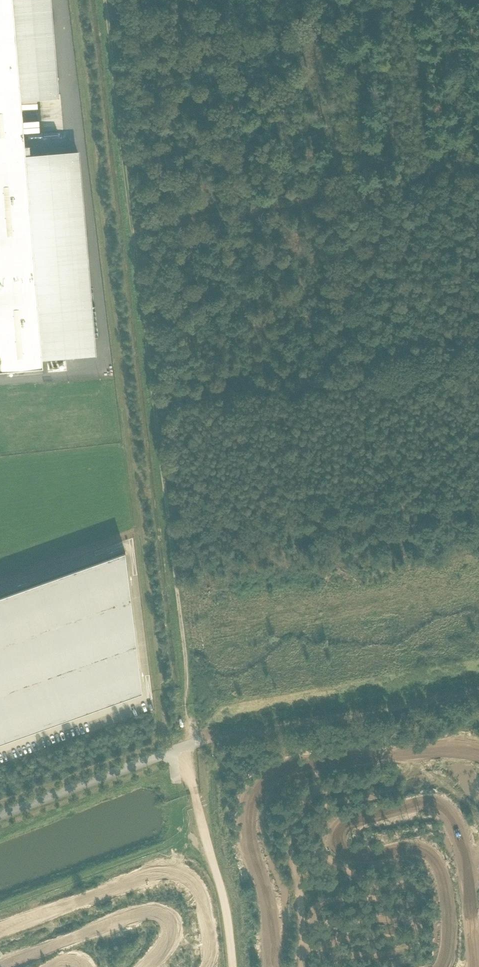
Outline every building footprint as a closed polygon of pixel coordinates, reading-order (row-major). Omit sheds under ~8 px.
[(13,0),(0,0),(0,371),(43,367),(13,0)] [(0,595),(0,741),(142,690),(125,550),(0,595)] [(144,710),(150,709),(147,700),(152,699),(150,690),(129,695),(132,704),(141,702),(144,710)]
